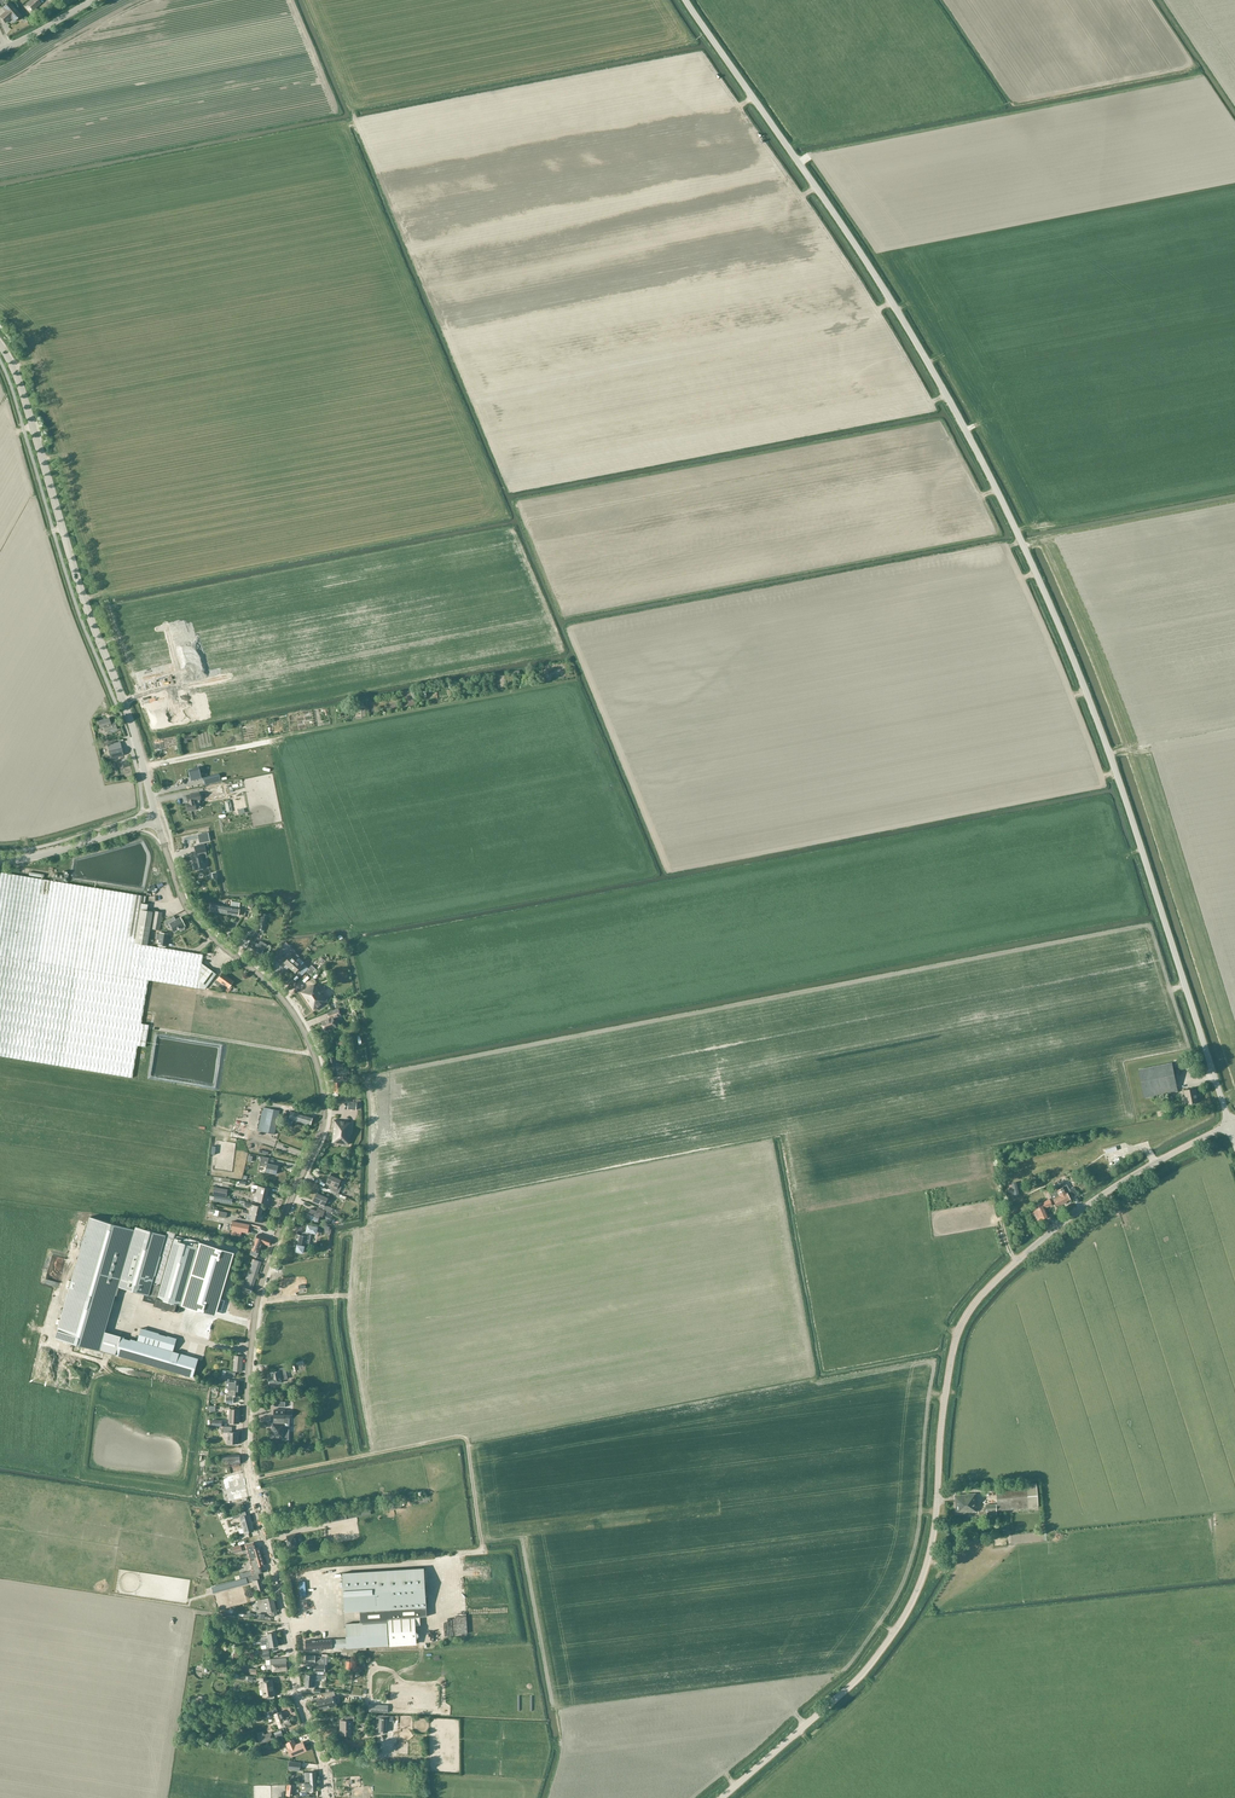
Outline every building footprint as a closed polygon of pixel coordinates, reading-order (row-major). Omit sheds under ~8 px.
[(29,4),(34,9),(32,10),(32,11),(41,3),(38,0),(32,0),(27,5),(29,4)] [(9,2),(2,8),(6,12),(0,16),(0,17),(5,23),(11,18),(14,22),(21,16),(9,2)] [(117,729),(115,722),(110,723),(109,719),(98,722),(100,729),(104,728),(105,732),(117,729)] [(123,756),(120,742),(107,745),(110,759),(123,756)] [(199,762),(188,764),(191,775),(202,773),(199,762)] [(219,774),(203,778),(205,785),(221,781),(219,774)] [(218,785),(205,787),(206,792),(219,789),(220,797),(225,796),(223,784),(218,785)] [(184,796),(187,811),(195,810),(194,809),(199,808),(198,800),(199,800),(198,793),(184,796)] [(205,851),(204,844),(194,846),(196,855),(192,856),(194,870),(204,868),(204,867),(205,865),(204,863),(203,862),(202,858),(206,857),(205,851)] [(140,909),(142,895),(1,872),(0,879),(0,1056),(132,1077),(137,1045),(145,1047),(149,1024),(141,1023),(148,980),(197,988),(198,980),(206,986),(216,973),(208,967),(207,968),(201,963),(203,954),(147,945),(152,911),(140,909)] [(238,916),(240,903),(232,902),(232,906),(211,903),(209,912),(238,916)] [(159,930),(162,912),(153,911),(151,929),(159,930)] [(257,913),(253,928),(264,931),(267,915),(257,913)] [(175,919),(174,916),(164,922),(168,930),(171,928),(173,932),(179,930),(180,931),(181,931),(183,930),(184,928),(184,927),(184,926),(185,926),(180,917),(175,919)] [(168,934),(159,932),(157,945),(166,947),(168,934)] [(264,949),(250,941),(246,949),(260,957),(264,949)] [(279,951),(280,952),(283,955),(290,946),(287,943),(279,951)] [(290,952),(284,959),(286,962),(285,964),(290,968),(297,961),(299,958),(300,957),(295,953),(293,955),(290,952)] [(297,961),(290,968),(296,974),(298,971),(300,974),(306,967),(303,964),(305,963),(304,962),(300,958),(299,958),(297,961)] [(310,968),(307,971),(312,976),(315,979),(319,974),(316,972),(317,970),(312,965),(310,968)] [(216,979),(214,982),(215,983),(221,987),(225,990),(227,987),(232,980),(221,972),(216,979)] [(313,1010),(327,1001),(316,985),(312,987),(311,986),(301,993),(313,1010)] [(341,1016),(338,1010),(328,1014),(330,1019),(322,1022),(325,1031),(337,1027),(334,1019),(341,1016)] [(340,1065),(339,1059),(338,1055),(328,1057),(330,1069),(337,1067),(338,1075),(350,1074),(349,1069),(346,1070),(345,1064),(340,1065)] [(1145,1099),(1178,1092),(1173,1063),(1139,1070),(1145,1099)] [(343,1083),(345,1083),(344,1077),(333,1078),(336,1093),(344,1092),(343,1086),(344,1086),(343,1083)] [(1195,1093),(1197,1093),(1196,1088),(1184,1091),(1185,1096),(1187,1095),(1188,1104),(1197,1103),(1195,1093)] [(357,1103),(348,1102),(348,1109),(356,1110),(357,1103)] [(275,1134),(280,1111),(263,1107),(258,1130),(275,1134)] [(312,1123),(313,1121),(312,1120),(313,1116),(305,1113),(305,1112),(304,1112),(303,1113),(292,1110),(290,1119),(310,1125),(311,1123),(312,1123)] [(350,1145),(352,1124),(348,1123),(348,1122),(335,1121),(333,1143),(350,1145)] [(1126,1152),(1123,1143),(1102,1149),(1105,1158),(1126,1152)] [(265,1162),(265,1161),(265,1160),(268,1161),(269,1157),(262,1155),(260,1165),(267,1166),(266,1171),(277,1173),(279,1165),(265,1162)] [(1109,1170),(1104,1164),(1102,1166),(1101,1166),(1092,1173),(1097,1181),(1107,1173),(1106,1172),(1109,1170)] [(330,1176),(326,1184),(332,1187),(331,1190),(338,1193),(339,1193),(341,1187),(339,1185),(340,1181),(330,1176)] [(1057,1191),(1064,1204),(1065,1203),(1066,1204),(1067,1204),(1071,1202),(1071,1201),(1070,1200),(1069,1198),(1073,1196),(1067,1185),(1066,1184),(1065,1184),(1065,1183),(1064,1183),(1063,1183),(1061,1183),(1055,1187),(1056,1191),(1057,1190),(1057,1191)] [(257,1188),(256,1193),(267,1196),(269,1188),(252,1184),(251,1187),(257,1188)] [(214,1194),(226,1197),(227,1190),(215,1187),(214,1194)] [(1042,1201),(1037,1188),(1025,1194),(1030,1206),(1042,1201)] [(1064,1204),(1057,1191),(1057,1190),(1056,1191),(1050,1194),(1057,1207),(1064,1204)] [(272,1197),(267,1196),(256,1193),(255,1193),(254,1195),(259,1196),(258,1201),(270,1204),(272,1197)] [(319,1205),(318,1208),(325,1211),(326,1212),(329,1213),(332,1208),(324,1205),(327,1198),(317,1194),(313,1202),(319,1205)] [(1052,1205),(1050,1199),(1042,1202),(1042,1203),(1030,1208),(1036,1222),(1049,1217),(1045,1208),(1052,1205)] [(251,1206),(250,1211),(261,1214),(263,1206),(246,1202),(245,1205),(251,1206)] [(323,1216),(325,1211),(318,1208),(316,1212),(311,1209),(307,1217),(318,1221),(320,1215),(323,1216)] [(265,1215),(261,1214),(250,1211),(243,1210),(242,1213),(252,1215),(251,1219),(263,1221),(265,1215)] [(135,1229),(90,1216),(56,1336),(115,1355),(121,1334),(106,1329),(117,1286),(157,1297),(156,1299),(181,1306),(183,1301),(201,1306),(200,1308),(196,1321),(187,1319),(186,1324),(195,1327),(193,1333),(200,1335),(204,1323),(205,1323),(204,1327),(212,1329),(214,1325),(213,1325),(217,1309),(216,1309),(231,1258),(227,1256),(228,1252),(202,1244),(200,1249),(197,1248),(197,1247),(199,1247),(201,1242),(189,1238),(189,1239),(176,1235),(175,1240),(165,1237),(167,1230),(153,1226),(152,1230),(136,1226),(135,1229)] [(241,1231),(248,1233),(250,1224),(233,1221),(231,1229),(233,1230),(232,1233),(240,1235),(241,1231)] [(77,1232),(73,1248),(77,1249),(81,1233),(77,1232)] [(303,1237),(298,1236),(296,1247),(298,1248),(297,1253),(305,1254),(306,1247),(305,1247),(306,1244),(310,1245),(312,1234),(307,1233),(304,1233),(303,1237)] [(271,1238),(261,1234),(258,1234),(257,1234),(256,1238),(256,1239),(257,1239),(251,1254),(257,1257),(262,1243),(264,1244),(265,1242),(269,1244),(271,1238)] [(253,1285),(262,1261),(254,1258),(245,1280),(242,1289),(251,1292),(254,1285),(253,1285)] [(142,1328),(140,1334),(138,1341),(121,1336),(116,1355),(159,1367),(193,1377),(198,1358),(174,1351),(178,1338),(142,1328)] [(242,1371),(243,1356),(235,1355),(233,1370),(242,1371)] [(288,1379),(287,1374),(287,1372),(291,1371),(290,1367),(283,1369),(283,1370),(281,1370),(281,1372),(271,1374),(272,1379),(269,1379),(271,1386),(283,1384),(283,1380),(288,1379)] [(239,1390),(239,1387),(230,1387),(230,1388),(229,1388),(229,1393),(227,1393),(227,1397),(226,1397),(226,1403),(233,1403),(234,1396),(238,1396),(239,1392),(239,1391),(239,1390)] [(239,1414),(240,1409),(230,1408),(229,1422),(238,1423),(239,1414)] [(285,1410),(274,1409),(274,1423),(273,1423),(272,1431),(271,1430),(271,1437),(286,1438),(287,1437),(287,1432),(286,1431),(284,1431),(285,1421),(282,1421),(282,1418),(285,1418),(285,1410)] [(223,1432),(223,1436),(228,1436),(228,1443),(239,1443),(239,1432),(232,1432),(232,1426),(223,1426),(223,1432)] [(223,1463),(240,1462),(240,1455),(223,1456),(223,1463)] [(222,1475),(205,1479),(206,1485),(223,1481),(222,1475)] [(1018,1513),(1038,1511),(1036,1482),(995,1487),(997,1511),(1017,1509),(1018,1513)] [(958,1513),(969,1512),(976,1512),(976,1510),(976,1507),(977,1506),(976,1494),(956,1495),(958,1513)] [(400,1502),(386,1504),(388,1511),(401,1508),(400,1502)] [(997,1515),(996,1504),(986,1506),(988,1516),(997,1515)] [(346,1512),(347,1518),(347,1519),(371,1514),(370,1508),(346,1512)] [(986,1509),(976,1510),(976,1512),(969,1512),(970,1519),(987,1518),(986,1509)] [(232,1515),(227,1517),(228,1520),(240,1517),(244,1533),(245,1535),(249,1534),(249,1532),(254,1531),(250,1514),(247,1515),(246,1511),(232,1515)] [(330,1521),(329,1516),(306,1520),(307,1527),(330,1522),(330,1521)] [(285,1542),(284,1542),(286,1548),(300,1544),(299,1544),(298,1544),(295,1533),(297,1533),(286,1535),(287,1539),(284,1540),(285,1542)] [(249,1547),(252,1558),(262,1555),(259,1546),(256,1547),(254,1542),(247,1544),(248,1547),(249,1547)] [(242,1551),(241,1545),(232,1547),(234,1553),(242,1551)] [(265,1565),(262,1555),(252,1558),(250,1559),(252,1565),(253,1569),(243,1572),(239,1573),(240,1578),(253,1574),(262,1571),(261,1567),(260,1567),(260,1566),(265,1565)] [(333,1650),(340,1649),(347,1649),(348,1649),(349,1650),(351,1650),(351,1649),(389,1646),(388,1642),(390,1642),(390,1645),(416,1644),(415,1626),(420,1625),(420,1617),(427,1616),(424,1568),(342,1573),(345,1613),(363,1612),(363,1624),(346,1625),(347,1640),(332,1641),(307,1642),(307,1651),(333,1650)] [(259,1574),(249,1577),(250,1582),(254,1581),(257,1592),(266,1589),(263,1577),(260,1578),(259,1574)] [(241,1579),(212,1587),(213,1591),(242,1583),(241,1579)] [(272,1615),(278,1614),(273,1596),(258,1600),(261,1612),(266,1610),(267,1612),(271,1611),(272,1615)] [(259,1635),(261,1641),(277,1638),(276,1631),(267,1633),(268,1637),(262,1638),(262,1634),(259,1635)] [(279,1646),(277,1638),(261,1641),(261,1645),(269,1644),(270,1647),(279,1646)] [(324,1657),(315,1657),(307,1657),(307,1664),(315,1664),(315,1665),(314,1665),(314,1671),(325,1672),(325,1664),(323,1664),(324,1657)] [(270,1660),(266,1660),(266,1665),(270,1664),(272,1664),(273,1671),(287,1670),(286,1658),(270,1659),(270,1660)] [(315,1687),(316,1681),(322,1681),(322,1677),(314,1676),(314,1677),(307,1676),(305,1687),(313,1688),(313,1687),(315,1687)] [(263,1685),(264,1695),(264,1697),(273,1695),(271,1680),(268,1680),(267,1677),(260,1678),(261,1685),(263,1685)] [(336,1697),(334,1691),(323,1693),(324,1699),(318,1701),(320,1708),(323,1707),(323,1709),(335,1706),(333,1699),(336,1699),(336,1697)] [(281,1712),(278,1713),(277,1711),(278,1711),(276,1705),(264,1709),(266,1715),(274,1712),(275,1714),(280,1728),(292,1724),(289,1718),(284,1720),(281,1712)] [(377,1715),(376,1718),(379,1718),(379,1732),(388,1733),(389,1718),(388,1718),(388,1716),(377,1715)] [(351,1722),(354,1722),(354,1717),(345,1717),(345,1722),(341,1722),(341,1736),(351,1736),(351,1722)] [(272,1732),(258,1737),(260,1744),(274,1739),(272,1732)] [(282,1743),(279,1744),(281,1749),(287,1746),(288,1748),(292,1756),(306,1750),(302,1742),(296,1745),(294,1739),(286,1742),(286,1743),(282,1744),(282,1743)] [(300,1763),(290,1761),(289,1769),(300,1770),(300,1763)] [(305,1773),(305,1782),(317,1781),(316,1772),(309,1773),(305,1773)] [(317,1790),(317,1781),(305,1782),(302,1783),(302,1790),(306,1790),(306,1791),(309,1790),(310,1791),(317,1790)] [(287,1784),(286,1795),(293,1796),(294,1785),(287,1784)]
